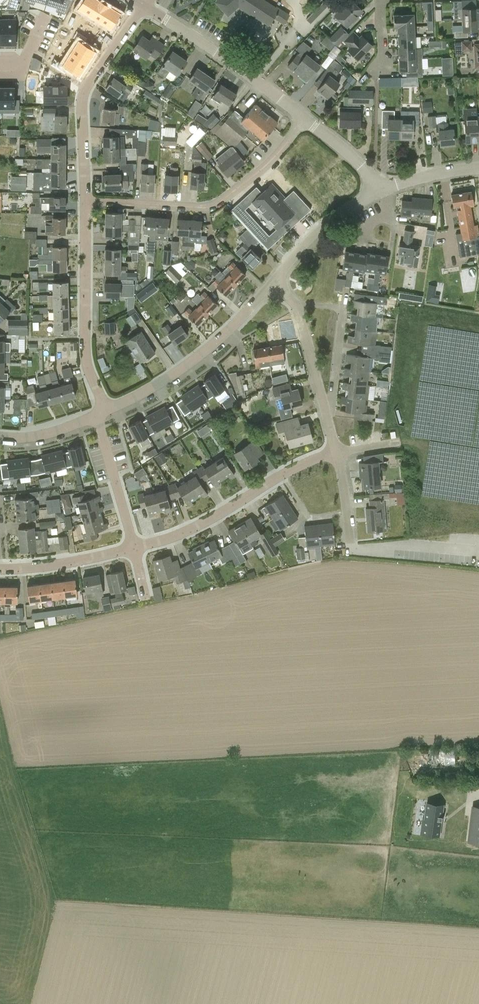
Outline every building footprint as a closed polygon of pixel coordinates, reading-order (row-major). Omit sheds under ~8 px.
[(46,4),(56,8),(55,11),(64,14),(71,0),(47,0),(46,4)] [(68,12),(74,16),(78,11),(88,17),(98,0),(83,0),(81,4),(75,1),(68,12)] [(88,17),(98,23),(109,6),(99,0),(98,0),(88,17)] [(216,1),(225,11),(228,14),(238,5),(250,13),(251,12),(269,24),(274,16),(284,22),(285,21),(289,15),(276,6),(275,7),(264,0),(218,0),(216,1)] [(306,19),(310,23),(334,0),(325,0),(306,19)] [(355,0),(347,0),(335,12),(346,24),(362,8),(355,0)] [(109,6),(98,23),(108,30),(105,35),(112,39),(119,28),(113,24),(120,13),(109,6)] [(462,19),(478,19),(478,7),(457,8),(458,13),(454,14),(454,20),(462,19)] [(394,26),(397,26),(414,25),(413,10),(404,11),(404,13),(393,14),(394,26)] [(462,31),(455,31),(455,37),(468,36),(468,30),(478,30),(478,19),(462,19),(462,31)] [(15,20),(1,20),(1,45),(15,44),(15,20)] [(397,26),(398,37),(414,36),(414,25),(397,26)] [(349,34),(341,26),(329,38),(337,46),(349,34)] [(78,41),(70,52),(87,63),(95,51),(84,44),(88,38),(77,31),(72,37),(78,41)] [(351,47),(348,49),(358,59),(372,44),(362,35),(359,38),(353,32),(345,41),(351,47)] [(133,49),(146,58),(150,53),(156,57),(164,45),(155,39),(153,43),(142,35),(133,49)] [(328,48),(334,43),(326,35),(321,40),(328,48)] [(415,47),(414,36),(398,37),(398,48),(415,47)] [(462,50),(471,50),(471,40),(461,41),(462,50)] [(319,64),(306,53),(311,47),(303,41),(296,49),(300,52),(298,54),(297,54),(287,66),(294,71),(294,70),(299,74),(298,75),(306,81),(319,64)] [(415,58),(415,47),(398,48),(399,58),(415,58)] [(172,50),(163,64),(158,72),(165,77),(166,76),(172,81),(177,74),(187,60),(172,50)] [(58,60),(54,67),(65,74),(68,68),(80,75),(87,63),(70,52),(63,63),(58,60)] [(32,57),(30,68),(39,71),(41,62),(36,58),(32,57)] [(421,57),(415,58),(399,58),(399,70),(406,70),(406,77),(423,76),(421,57)] [(442,58),(442,66),(453,66),(453,57),(442,58)] [(339,83),(334,78),(343,67),(334,59),(319,79),(323,82),(317,90),(327,98),(339,83)] [(197,67),(189,78),(187,81),(196,87),(191,94),(199,100),(206,90),(207,90),(214,79),(197,67)] [(378,76),(378,86),(401,86),(401,77),(378,76)] [(106,88),(118,96),(124,100),(133,87),(120,78),(119,80),(113,77),(106,88)] [(221,83),(214,94),(211,98),(220,103),(222,100),(230,105),(237,94),(221,83)] [(159,105),(162,100),(137,84),(133,90),(142,96),(143,95),(159,105)] [(44,86),(44,102),(66,102),(66,86),(58,86),(58,85),(52,85),(52,86),(44,86)] [(168,99),(175,90),(168,85),(162,95),(168,99)] [(32,86),(31,104),(39,104),(39,86),(32,86)] [(2,87),(2,112),(19,112),(19,99),(14,99),(14,87),(2,87)] [(360,127),(360,107),(360,104),(373,104),(373,90),(348,90),(348,107),(340,107),(339,126),(360,127)] [(196,99),(192,104),(198,108),(201,103),(196,99)] [(424,114),(432,114),(432,100),(423,101),(424,114)] [(233,147),(236,144),(243,154),(247,151),(239,141),(245,134),(257,144),(257,145),(258,146),(277,122),(255,104),(244,117),(235,109),(223,123),(221,120),(209,130),(214,133),(231,147),(233,147)] [(104,107),(103,122),(114,123),(119,124),(119,122),(121,122),(123,122),(123,114),(124,106),(118,105),(118,109),(115,108),(104,107)] [(464,108),(465,117),(466,141),(478,140),(477,116),(476,107),(464,108)] [(66,115),(55,115),(55,108),(44,108),(43,115),(41,117),(41,129),(55,130),(66,130),(66,115)] [(401,118),(394,118),(394,110),(382,110),(382,128),(387,128),(387,137),(400,138),(401,118)] [(407,110),(407,118),(401,118),(400,138),(413,138),(413,125),(419,125),(419,111),(407,110)] [(202,122),(205,117),(197,113),(194,118),(202,122)] [(213,113),(205,122),(211,128),(220,119),(213,113)] [(453,128),(448,129),(448,122),(436,123),(435,115),(428,116),(429,127),(436,127),(436,131),(439,131),(440,145),(455,143),(453,128)] [(147,129),(159,129),(159,120),(148,119),(147,129)] [(191,147),(204,132),(191,119),(177,134),(191,147)] [(162,145),(176,145),(177,135),(172,135),(172,132),(166,131),(167,126),(163,126),(162,145)] [(126,137),(138,137),(139,130),(138,130),(130,129),(120,128),(115,128),(116,134),(126,133),(126,137)] [(146,135),(151,135),(152,130),(139,129),(139,130),(138,137),(137,155),(145,155),(146,135)] [(102,148),(104,148),(104,149),(124,148),(124,136),(118,136),(103,136),(104,142),(102,142),(102,148)] [(36,152),(51,152),(51,158),(65,158),(66,144),(52,144),(52,138),(37,138),(36,152)] [(196,146),(208,160),(213,156),(205,147),(206,146),(202,141),(196,146)] [(244,161),(233,147),(231,147),(216,159),(219,164),(218,165),(227,176),(236,169),(235,168),(244,161)] [(104,160),(119,160),(119,164),(120,164),(120,171),(133,170),(136,170),(136,163),(126,163),(126,148),(124,148),(104,149),(104,160)] [(203,187),(205,172),(205,162),(201,162),(202,155),(197,154),(197,152),(192,151),(192,160),(194,161),(193,171),(191,171),(190,186),(203,187)] [(51,158),(37,158),(37,168),(42,168),(42,172),(65,172),(65,158),(51,158)] [(154,173),(147,173),(148,163),(140,163),(140,172),(142,172),(141,188),(153,189),(154,173)] [(178,175),(177,175),(178,167),(170,166),(170,174),(165,174),(164,190),(177,191),(178,175)] [(105,189),(121,188),(128,188),(128,181),(134,181),(133,170),(120,171),(120,173),(105,174),(105,189)] [(52,190),(52,186),(65,186),(65,172),(42,172),(33,173),(33,190),(52,190)] [(469,180),(445,184),(447,194),(470,190),(469,180)] [(282,200),(285,198),(272,184),(253,201),(277,227),(293,213),(284,203),(282,200)] [(457,210),(461,232),(455,233),(459,256),(478,253),(478,234),(477,224),(474,224),(470,205),(473,205),(471,190),(451,194),(453,207),(460,205),(461,209),(458,209),(458,210),(457,210)] [(65,197),(49,196),(39,196),(39,192),(32,192),(32,203),(35,203),(35,205),(30,205),(30,213),(41,213),(41,209),(49,209),(65,209),(65,197)] [(412,197),(412,200),(411,212),(421,213),(422,197),(412,197)] [(432,198),(422,197),(421,213),(431,213),(432,198)] [(411,216),(411,212),(412,200),(402,200),(400,215),(411,216)] [(126,212),(121,212),(106,212),(105,225),(140,225),(141,215),(128,214),(128,219),(125,219),(126,212)] [(46,215),(46,221),(46,224),(46,230),(46,233),(65,233),(65,217),(56,217),(56,215),(46,215)] [(144,232),(149,232),(148,240),(147,240),(146,253),(154,253),(155,240),(156,240),(158,217),(145,216),(144,232)] [(169,218),(158,217),(156,240),(168,240),(168,233),(169,218)] [(181,249),(188,250),(190,219),(177,218),(176,234),(182,234),(181,249)] [(207,235),(201,235),(202,220),(190,219),(188,250),(193,250),(194,242),(207,243),(207,239),(207,235)] [(121,237),(121,231),(127,231),(128,244),(139,244),(140,225),(105,225),(105,236),(121,237)] [(261,258),(252,249),(259,242),(247,229),(242,234),(246,239),(243,242),(244,243),(239,248),(245,253),(241,257),(252,268),(261,258)] [(404,229),(402,242),(399,242),(397,255),(401,256),(400,262),(407,264),(417,266),(420,245),(412,244),(414,231),(404,229)] [(38,254),(38,258),(66,258),(66,246),(53,246),(53,247),(46,247),(46,239),(36,239),(36,238),(30,238),(30,242),(35,243),(35,246),(42,246),(42,254),(38,254)] [(207,239),(207,243),(211,255),(217,253),(213,238),(207,239)] [(138,252),(139,244),(128,244),(128,252),(138,252)] [(120,260),(120,256),(126,256),(126,248),(120,248),(105,248),(105,260),(120,260)] [(170,265),(171,253),(171,249),(163,248),(161,264),(163,264),(168,265),(170,265)] [(353,270),(356,252),(345,250),(342,268),(348,269),(348,272),(347,272),(346,279),(345,286),(351,286),(352,280),(353,274),(353,270)] [(353,270),(364,272),(367,252),(366,254),(356,252),(353,270)] [(378,254),(367,252),(364,272),(365,270),(375,272),(378,254)] [(387,255),(378,254),(375,272),(373,284),(367,283),(366,289),(378,291),(379,285),(378,285),(379,280),(380,272),(386,273),(389,256),(387,255)] [(47,270),(53,270),(66,270),(66,258),(38,258),(38,259),(31,259),(31,263),(47,264),(47,270)] [(120,261),(120,260),(105,260),(105,272),(125,273),(126,266),(120,266),(120,261)] [(246,274),(237,265),(232,261),(222,272),(236,284),(246,274)] [(165,272),(176,283),(186,272),(177,264),(176,265),(175,264),(172,266),(172,265),(165,272)] [(225,295),(236,284),(222,272),(221,270),(214,276),(216,278),(208,287),(212,291),(216,286),(225,295)] [(148,274),(139,281),(143,286),(152,279),(148,274)] [(53,287),(53,294),(68,294),(67,281),(53,282),(53,287)] [(105,282),(105,296),(120,296),(120,283),(105,282)] [(152,282),(147,286),(152,293),(157,289),(152,282)] [(185,293),(189,289),(183,284),(180,288),(185,293)] [(427,284),(425,300),(436,302),(438,285),(427,284)] [(179,289),(175,296),(181,300),(185,293),(179,289)] [(199,296),(203,300),(198,306),(207,314),(217,303),(204,291),(199,296)] [(68,306),(68,294),(53,294),(39,295),(39,300),(47,300),(48,307),(54,306),(68,306)] [(367,295),(367,301),(353,299),(352,306),(358,307),(357,314),(375,316),(376,303),(385,304),(386,297),(367,295)] [(2,303),(0,305),(0,321),(10,311),(2,303)] [(172,318),(178,314),(171,304),(166,308),(172,318)] [(54,306),(54,314),(54,320),(69,319),(68,306),(54,306)] [(198,306),(193,311),(188,307),(184,312),(188,316),(197,325),(207,314),(198,306)] [(131,315),(136,324),(141,320),(136,312),(131,315)] [(356,321),(355,328),(376,331),(376,330),(377,316),(375,316),(357,314),(351,313),(350,320),(356,321)] [(9,319),(8,328),(27,328),(27,322),(27,319),(9,319)] [(69,319),(54,320),(54,327),(54,333),(69,332),(69,319)] [(115,333),(115,329),(119,329),(118,321),(104,321),(105,334),(115,333)] [(181,324),(172,330),(167,323),(163,326),(168,333),(175,343),(188,334),(181,324)] [(27,334),(27,328),(8,328),(8,334),(19,334),(19,338),(25,338),(25,334),(27,334)] [(348,335),(348,341),(362,343),(362,349),(380,352),(381,346),(381,345),(375,344),(376,331),(355,328),(354,335),(348,335)] [(155,352),(141,331),(126,340),(140,362),(155,352)] [(4,340),(5,334),(0,334),(0,351),(4,351),(4,350),(10,350),(10,342),(4,342),(4,340)] [(282,344),(267,346),(270,365),(285,362),(284,357),(282,344)] [(253,349),(255,361),(256,367),(270,365),(267,346),(253,349)] [(346,354),(345,360),(351,361),(350,368),(371,371),(372,358),(379,359),(380,352),(362,349),(361,355),(346,354)] [(379,359),(379,361),(389,362),(390,353),(380,352),(379,359)] [(139,363),(132,367),(135,374),(143,370),(139,363)] [(65,384),(60,385),(63,399),(75,396),(71,382),(70,377),(73,375),(70,366),(61,369),(64,377),(65,384)] [(367,384),(368,371),(371,371),(350,368),(345,367),(344,375),(351,375),(351,382),(367,384)] [(53,387),(47,389),(51,403),(63,399),(60,385),(55,371),(43,374),(46,384),(52,382),(53,387)] [(246,396),(241,374),(237,374),(236,371),(229,373),(238,398),(246,396)] [(270,376),(272,383),(287,380),(285,372),(270,376)] [(204,381),(205,383),(213,395),(225,388),(215,373),(204,381)] [(27,385),(27,393),(27,398),(26,406),(38,403),(39,406),(51,403),(47,389),(46,384),(43,374),(37,376),(41,391),(35,392),(34,390),(33,384),(27,385)] [(3,398),(4,386),(9,386),(9,381),(0,381),(0,397),(3,398)] [(95,382),(100,394),(104,392),(99,381),(95,382)] [(369,384),(367,384),(351,382),(343,381),(342,388),(348,389),(347,396),(367,398),(369,384)] [(199,405),(213,395),(205,383),(199,387),(198,385),(189,391),(199,405)] [(290,383),(272,388),(254,393),(256,399),(274,394),(275,398),(276,398),(281,416),(291,413),(290,407),(301,403),(297,388),(292,390),(290,383)] [(182,398),(176,402),(184,415),(199,405),(189,391),(181,397),(182,398)] [(373,413),(366,412),(367,404),(364,403),(365,399),(367,399),(367,398),(347,396),(342,395),(341,402),(346,403),(345,411),(354,412),(353,418),(372,420),(373,413)] [(172,405),(166,408),(165,407),(156,411),(164,426),(179,418),(172,405)] [(164,426),(156,411),(147,416),(148,418),(141,421),(148,434),(164,426)] [(307,423),(300,425),(298,417),(276,423),(278,431),(285,429),(289,446),(312,440),(307,423)] [(148,434),(141,421),(140,419),(129,426),(137,440),(148,434)] [(200,435),(210,430),(206,423),(196,429),(200,435)] [(257,463),(256,461),(258,459),(257,457),(263,453),(254,440),(235,453),(245,468),(249,466),(250,467),(257,463)] [(170,448),(173,453),(182,447),(179,442),(170,448)] [(72,466),(85,463),(81,446),(68,449),(68,451),(72,466)] [(221,453),(223,456),(213,462),(223,478),(228,474),(230,477),(234,474),(229,465),(234,462),(226,450),(221,453)] [(60,453),(60,451),(50,453),(54,470),(72,466),(68,451),(60,453)] [(159,465),(167,460),(162,451),(154,456),(159,465)] [(40,455),(41,457),(33,459),(36,475),(54,470),(50,453),(40,455)] [(26,460),(26,458),(16,459),(18,477),(36,475),(33,459),(26,460)] [(2,479),(18,477),(16,459),(6,461),(6,463),(0,463),(0,464),(2,479)] [(358,462),(359,470),(362,470),(363,487),(380,486),(379,475),(378,475),(378,470),(379,470),(378,461),(358,462)] [(205,480),(210,477),(216,486),(220,484),(218,481),(223,478),(213,462),(204,468),(202,465),(197,469),(205,480)] [(133,472),(137,478),(146,472),(142,466),(133,472)] [(195,475),(186,481),(196,497),(201,493),(203,496),(207,493),(201,483),(205,480),(197,469),(193,471),(195,475)] [(41,486),(51,483),(49,475),(38,478),(41,486)] [(134,475),(124,479),(128,491),(138,487),(134,475)] [(456,483),(456,479),(445,478),(445,481),(429,480),(427,501),(452,504),(449,526),(464,528),(463,534),(478,535),(478,533),(478,486),(456,483)] [(186,481),(178,486),(175,482),(169,484),(175,497),(182,495),(189,505),(193,503),(191,500),(196,497),(186,481)] [(164,489),(155,492),(159,510),(165,508),(166,511),(171,510),(168,499),(175,497),(169,484),(163,486),(164,489)] [(402,503),(402,486),(388,487),(389,492),(380,492),(380,497),(396,497),(396,503),(402,503)] [(73,502),(78,501),(81,512),(99,506),(97,501),(100,500),(99,495),(96,496),(94,488),(84,491),(85,493),(72,497),(73,502)] [(155,492),(144,495),(143,492),(137,494),(141,507),(147,506),(150,516),(155,515),(154,512),(159,510),(155,492)] [(271,510),(269,512),(272,517),(274,516),(290,506),(282,494),(265,505),(265,506),(267,504),(271,510)] [(15,498),(16,509),(38,506),(38,503),(35,503),(34,496),(15,498)] [(369,500),(370,507),(366,508),(368,531),(386,529),(383,499),(369,500)] [(61,511),(60,504),(47,505),(47,513),(61,511)] [(39,511),(38,506),(16,509),(17,520),(36,518),(35,511),(39,511)] [(81,512),(84,522),(102,517),(100,511),(103,510),(102,506),(99,506),(81,512)] [(278,521),(276,523),(280,529),(298,518),(290,506),(274,516),(278,521)] [(254,537),(260,534),(272,556),(278,552),(266,530),(261,533),(251,516),(239,523),(252,546),(257,542),(254,537)] [(84,522),(86,532),(82,533),(84,541),(98,537),(96,530),(108,527),(106,522),(103,523),(102,517),(84,522)] [(319,526),(318,524),(320,545),(335,543),(332,522),(328,523),(328,525),(319,526)] [(234,541),(229,544),(240,563),(246,559),(242,553),(253,547),(252,546),(239,523),(228,530),(234,541)] [(304,525),(306,546),(306,549),(315,548),(315,545),(320,545),(318,524),(314,524),(314,527),(305,528),(304,525)] [(47,529),(34,530),(34,527),(18,528),(19,540),(47,537),(47,529)] [(275,545),(285,539),(280,531),(277,534),(276,532),(272,535),(273,536),(271,538),(275,545)] [(67,535),(58,536),(59,542),(60,548),(69,547),(67,535)] [(36,551),(36,547),(42,546),(42,550),(48,549),(47,537),(19,540),(20,552),(36,551)] [(209,561),(219,556),(222,562),(230,558),(234,566),(240,563),(229,544),(219,549),(214,539),(209,542),(208,540),(201,544),(209,561)] [(199,566),(209,561),(201,544),(192,548),(193,550),(188,552),(193,561),(182,566),(188,581),(194,578),(193,576),(202,572),(199,566)] [(304,546),(296,547),(298,562),(305,562),(305,560),(309,560),(308,551),(304,552),(304,546)] [(190,587),(188,581),(182,566),(179,568),(177,560),(171,561),(169,555),(154,560),(160,579),(175,574),(177,582),(182,580),(185,588),(190,587)] [(437,555),(437,562),(449,563),(449,555),(437,555)] [(110,573),(114,591),(116,597),(110,598),(112,605),(113,605),(114,609),(121,608),(120,604),(124,602),(121,589),(126,588),(122,570),(110,573)] [(94,589),(95,595),(103,594),(99,573),(83,577),(86,591),(94,589)] [(75,578),(63,580),(65,596),(77,594),(75,578)] [(53,597),(65,596),(63,580),(51,582),(53,597)] [(41,599),(53,597),(51,582),(39,583),(41,599)] [(29,601),(41,599),(39,583),(27,585),(29,601)] [(128,594),(135,592),(133,584),(126,586),(128,594)] [(151,587),(154,600),(161,599),(159,585),(151,587)] [(17,586),(5,586),(5,601),(17,601),(17,586)] [(109,596),(101,597),(104,611),(112,609),(109,596)] [(5,605),(5,613),(5,620),(17,620),(24,619),(23,607),(15,607),(16,613),(10,613),(10,605),(5,605)] [(78,605),(66,607),(67,614),(76,613),(76,618),(85,617),(83,605),(78,606),(78,605)] [(66,607),(55,609),(56,616),(67,614),(66,607)] [(55,609),(43,610),(44,617),(47,617),(49,624),(56,623),(55,616),(56,616),(55,609)] [(32,619),(44,617),(43,610),(31,612),(32,619)] [(428,751),(428,765),(455,764),(454,750),(428,751)] [(434,773),(434,781),(447,782),(447,780),(456,780),(457,776),(447,775),(447,774),(434,773)] [(421,834),(440,836),(445,804),(427,801),(424,818),(423,818),(421,834)] [(472,805),(471,820),(468,841),(478,843),(478,806),(472,805)]
